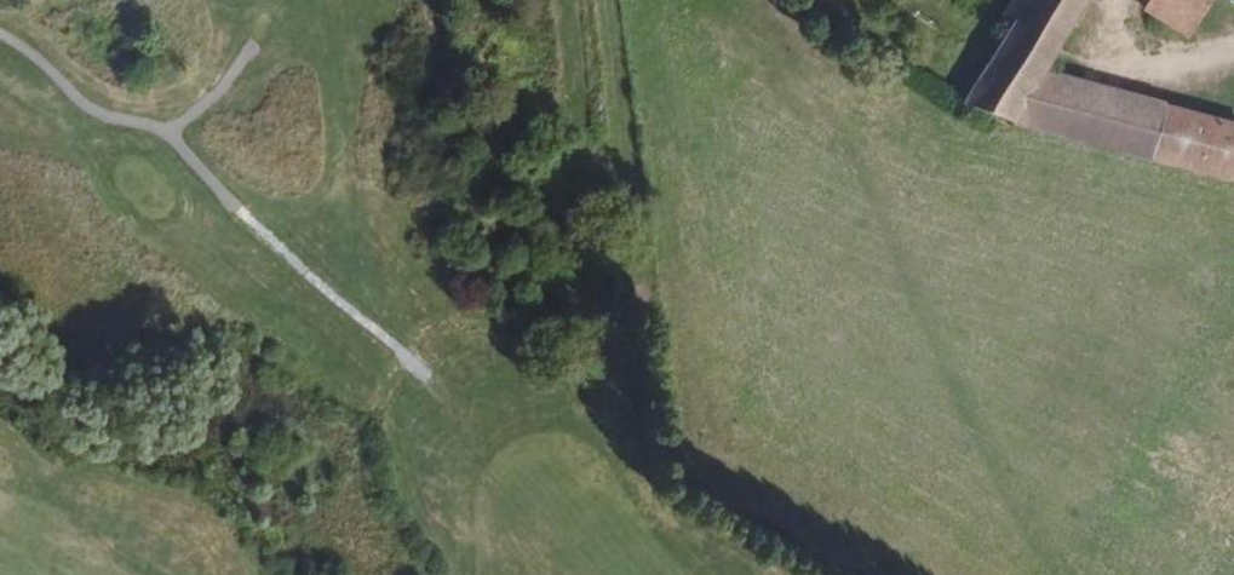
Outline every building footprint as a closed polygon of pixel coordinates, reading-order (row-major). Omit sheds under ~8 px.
[(966,30),(980,37),(951,87),(1019,108),(1055,45),(1081,0),(986,0),(966,30)] [(1195,25),(1211,0),(1145,0),(1195,25)] [(1055,45),(1019,108),(1226,172),(1233,144),(1233,111),(1055,45)]
